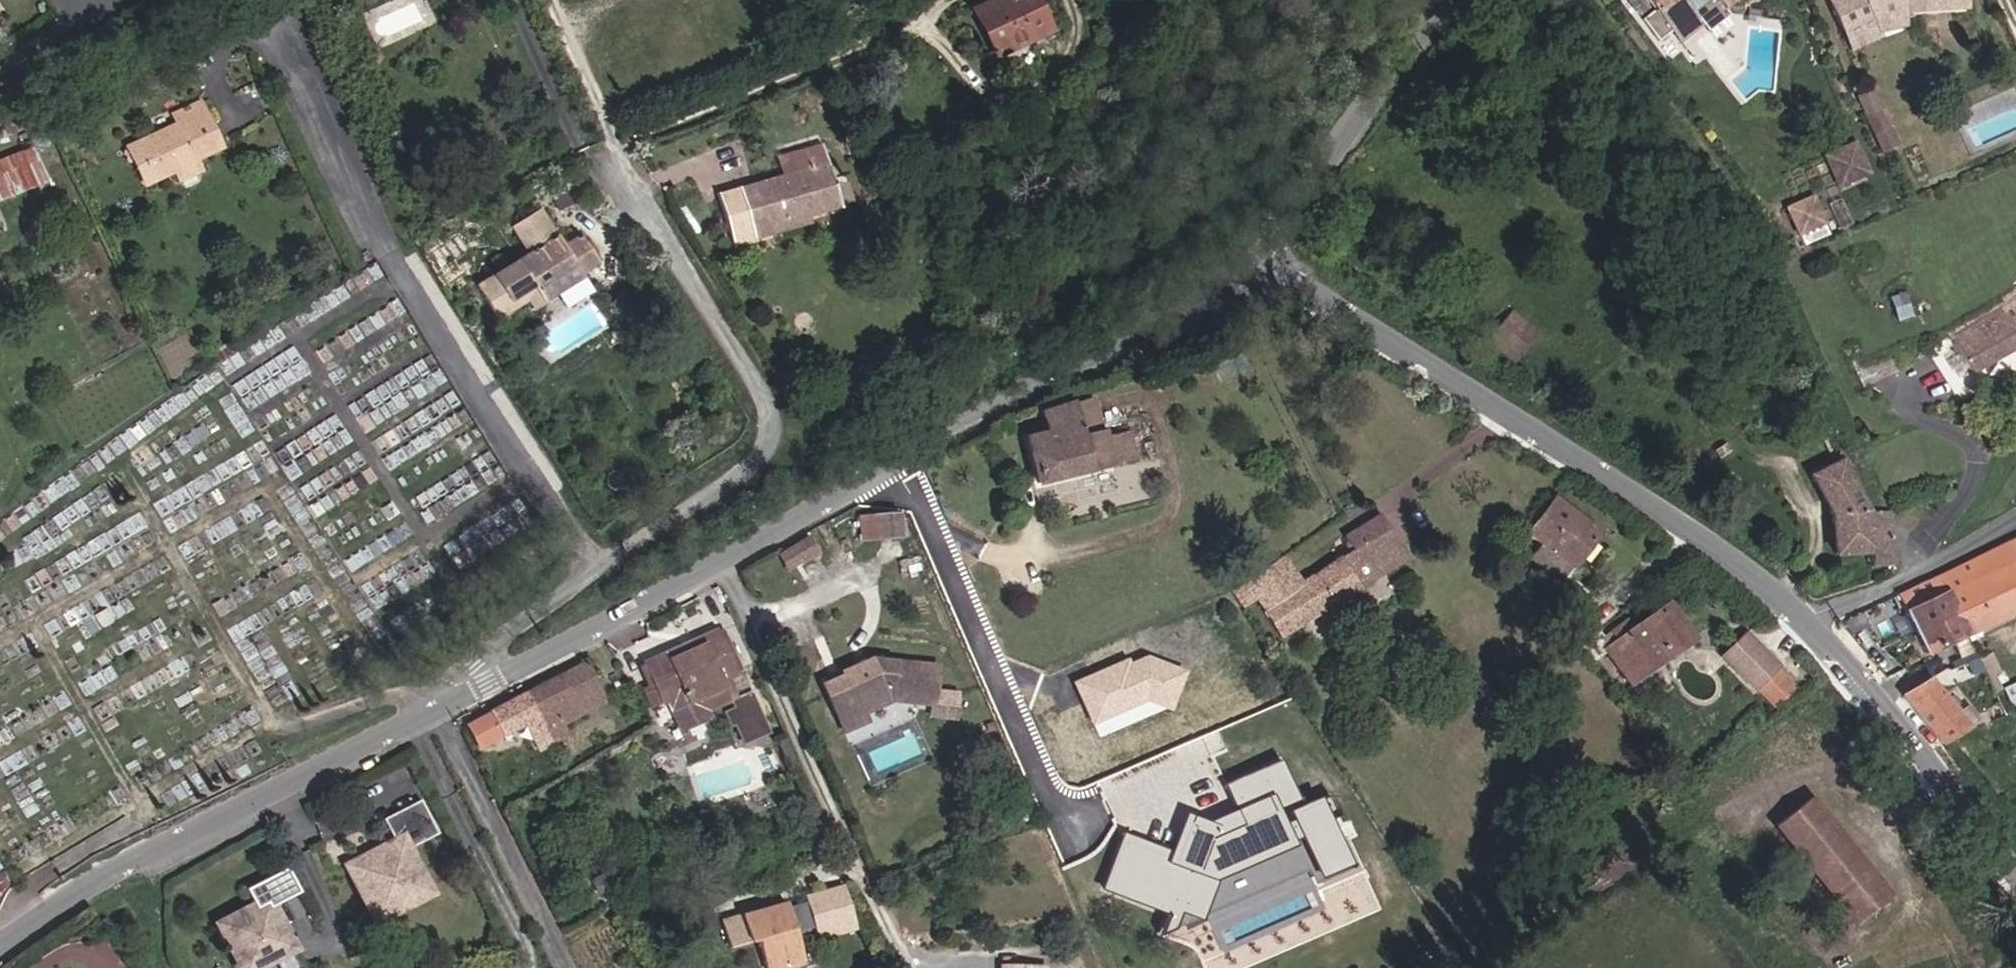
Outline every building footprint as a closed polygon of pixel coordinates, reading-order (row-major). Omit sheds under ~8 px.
[(1037,0),(998,0),(979,7),(999,56),(1051,32),(1037,0)] [(1654,9),(1641,20),(1658,41),(1670,30),(1673,35),(1696,17),(1707,32),(1729,14),(1724,7),(1732,0),(1698,0),(1687,8),(1680,0),(1647,0),(1654,9)] [(1834,26),(1872,12),(1906,5),(1961,3),(1961,0),(1822,0),(1834,26)] [(1881,151),(1897,145),(1876,88),(1859,94),(1881,151)] [(219,149),(197,104),(172,116),(175,125),(127,148),(144,185),(173,172),(194,163),(194,161),(219,149)] [(792,143),(779,148),(786,166),(776,170),(712,193),(723,229),(743,221),(739,210),(754,205),(757,215),(828,189),(813,142),(794,148),(792,143)] [(1862,170),(1847,143),(1822,156),(1837,183),(1862,170)] [(786,166),(779,148),(771,152),(776,170),(786,166)] [(42,185),(30,154),(0,166),(0,203),(42,185)] [(198,172),(194,163),(173,172),(177,181),(198,172)] [(849,178),(834,182),(840,204),(855,200),(849,178)] [(1817,221),(1806,196),(1782,207),(1792,231),(1817,221)] [(474,290),(497,327),(525,310),(530,318),(583,285),(578,279),(598,267),(581,239),(561,251),(539,215),(507,235),(523,259),(474,290)] [(2015,345),(2015,288),(2005,293),(2007,302),(1952,336),(1974,371),(2015,345)] [(1498,319),(1525,343),(1536,329),(1509,305),(1498,319)] [(1525,343),(1498,319),(1485,333),(1511,356),(1525,343)] [(1019,442),(1022,453),(1030,476),(1034,488),(1131,456),(1121,431),(1098,436),(1089,411),(1094,408),(1091,397),(1037,416),(1041,432),(1019,442)] [(1801,421),(1786,431),(1792,440),(1805,432),(1801,421)] [(1728,450),(1724,443),(1714,450),(1719,457),(1728,450)] [(1869,566),(1893,565),(1891,512),(1870,514),(1844,456),(1814,472),(1833,512),(1836,552),(1867,552),(1869,566)] [(1597,534),(1549,502),(1527,534),(1576,566),(1597,534)] [(875,541),(894,538),(892,518),(872,520),(875,541)] [(875,541),(872,520),(858,522),(860,542),(875,541)] [(1385,523),(1353,543),(1357,549),(1299,587),(1263,609),(1281,638),(1407,558),(1385,523)] [(2015,611),(2015,538),(1899,592),(1925,651),(2015,611)] [(804,544),(782,556),(788,567),(810,555),(804,544)] [(1238,611),(1246,607),(1247,609),(1258,602),(1263,609),(1299,587),(1281,559),(1227,594),(1238,611)] [(1612,644),(1602,652),(1626,684),(1688,637),(1664,604),(1626,632),(1621,625),(1607,636),(1612,644)] [(738,669),(723,626),(696,635),(699,643),(689,646),(688,641),(671,647),(670,645),(647,653),(661,694),(669,691),(679,720),(707,710),(705,704),(727,696),(730,703),(719,706),(725,722),(730,721),(737,741),(766,731),(750,687),(734,693),(726,673),(738,669)] [(1772,663),(1740,630),(1717,653),(1748,685),(1751,683),(1770,703),(1788,685),(1769,665),(1772,663)] [(601,658),(584,665),(598,691),(613,684),(601,658)] [(598,691),(584,665),(526,694),(545,733),(557,727),(550,711),(587,693),(588,696),(598,691)] [(831,686),(853,733),(858,731),(854,722),(882,709),(919,712),(924,673),(859,666),(830,682),(831,686)] [(1901,695),(1939,739),(1965,724),(1930,679),(1901,695)] [(832,743),(853,733),(831,686),(811,695),(832,743)] [(525,743),(545,733),(526,694),(465,725),(476,747),(517,728),(525,743)] [(550,743),(545,733),(525,743),(530,753),(550,743)] [(382,817),(395,841),(349,865),(359,884),(371,907),(422,880),(405,848),(410,845),(437,831),(420,797),(382,817)] [(1884,901),(1805,803),(1770,831),(1849,929),(1884,901)] [(374,923),(434,892),(410,845),(405,848),(422,880),(371,907),(359,884),(349,865),(345,867),(374,923)] [(256,908),(216,928),(225,946),(231,943),(242,964),(287,940),(269,907),(299,892),(287,868),(246,889),(256,908)] [(819,938),(859,926),(845,881),(805,894),(819,938)] [(726,922),(734,947),(761,938),(772,967),(795,967),(810,963),(789,901),(726,922)] [(292,951),(287,940),(242,964),(244,967),(259,967),(292,951)]
